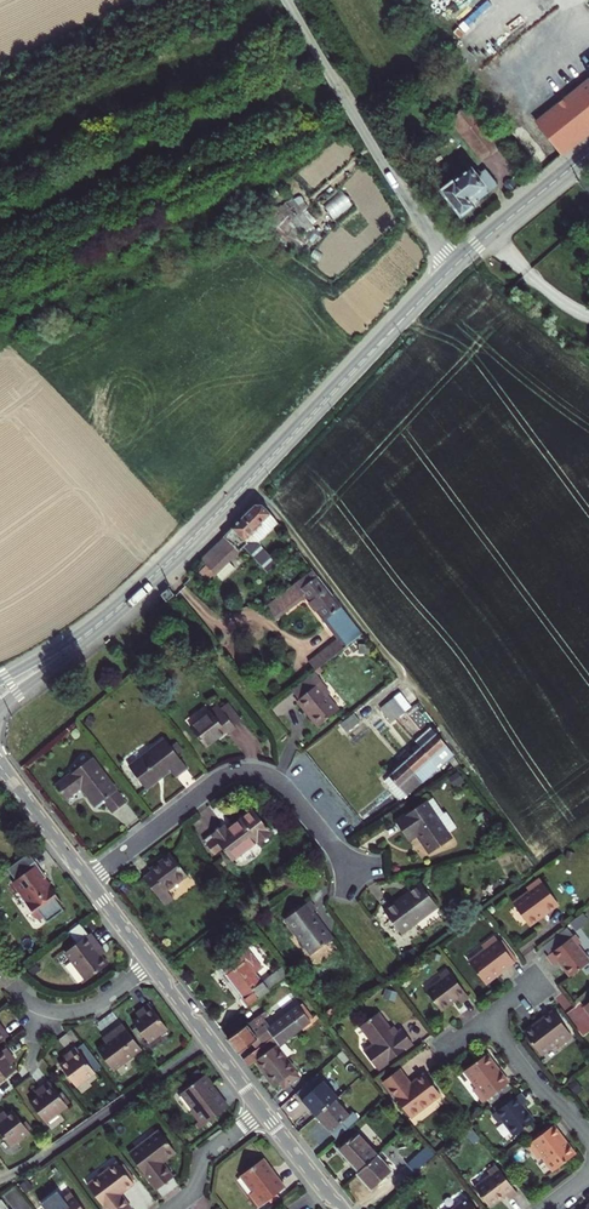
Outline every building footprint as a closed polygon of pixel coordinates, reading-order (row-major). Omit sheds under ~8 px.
[(566,150),(588,131),(588,81),(542,121),(566,150)] [(494,146),(463,110),(455,117),(487,153),(494,146)] [(456,183),(449,189),(469,212),(483,201),(481,199),(503,181),(490,166),(483,172),(476,165),(466,174),(462,171),(453,179),(456,183)] [(518,173),(512,179),(522,189),(528,183),(518,173)] [(326,205),(337,218),(356,204),(345,190),(326,205)] [(307,203),(279,198),(275,222),(285,224),(285,223),(296,225),(295,229),(313,232),(316,217),(304,215),(307,203)] [(239,551),(244,547),(249,552),(268,572),(278,564),(258,543),(278,523),(273,517),(262,505),(255,505),(224,535),(225,537),(239,551)] [(225,537),(201,559),(206,564),(214,573),(215,574),(228,561),(239,551),(225,537)] [(228,561),(215,574),(221,580),(234,567),(228,561)] [(206,581),(214,573),(206,564),(197,572),(206,581)] [(339,639),(321,653),(328,661),(362,634),(313,570),(267,606),(277,618),(305,596),(339,639)] [(161,595),(164,598),(167,601),(175,594),(171,589),(170,588),(161,595)] [(321,653),(309,661),(316,671),(325,664),(328,661),(321,653)] [(316,671),(319,675),(328,668),(325,664),(316,671)] [(316,671),(293,689),(300,699),(298,701),(319,727),(339,710),(328,696),(331,694),(322,683),(324,681),(319,675),(316,671)] [(401,692),(394,697),(400,704),(407,699),(401,692)] [(394,697),(384,705),(390,712),(400,704),(394,697)] [(407,699),(400,704),(405,711),(412,706),(407,699)] [(223,702),(219,705),(234,725),(241,719),(227,704),(225,705),(223,702)] [(390,712),(396,719),(405,711),(400,704),(390,712)] [(236,727),(234,725),(219,705),(191,727),(206,746),(226,731),(229,734),(236,727)] [(384,705),(381,707),(387,714),(390,712),(384,705)] [(393,722),(396,719),(390,712),(387,714),(393,722)] [(355,713),(341,724),(347,731),(361,721),(355,713)] [(416,743),(422,750),(437,735),(432,729),(416,743)] [(438,735),(422,750),(437,768),(438,769),(449,759),(453,756),(454,755),(438,735)] [(175,778),(187,768),(177,755),(171,747),(165,739),(129,767),(146,788),(170,771),(175,778)] [(176,742),(171,747),(177,755),(183,751),(176,742)] [(422,750),(406,762),(422,781),(437,768),(422,750)] [(453,756),(449,759),(455,768),(460,765),(453,756)] [(81,787),(96,806),(103,801),(113,812),(126,803),(92,759),(56,786),(65,799),(81,787)] [(390,777),(407,795),(422,781),(406,762),(390,777)] [(180,776),(188,787),(198,779),(190,769),(180,776)] [(390,777),(384,782),(402,804),(410,799),(407,795),(390,777)] [(431,800),(426,803),(447,834),(455,828),(444,813),(442,815),(431,800)] [(425,802),(396,823),(409,841),(417,835),(430,853),(451,838),(447,834),(426,803),(425,802)] [(228,829),(224,825),(204,840),(215,855),(223,849),(232,860),(257,841),(260,845),(273,835),(254,810),(228,829)] [(28,854),(6,870),(14,881),(19,877),(17,874),(34,862),(28,854)] [(167,890),(187,875),(171,855),(150,871),(152,873),(145,879),(165,904),(173,898),(167,890)] [(35,865),(34,862),(17,874),(19,877),(14,881),(20,891),(18,892),(27,904),(25,905),(35,920),(40,916),(45,923),(62,911),(57,904),(59,903),(49,888),(46,890),(40,881),(44,878),(35,865)] [(544,912),(546,915),(560,905),(540,880),(528,890),(530,893),(514,905),(530,926),(540,919),(538,917),(544,912)] [(10,884),(25,905),(27,904),(18,892),(20,891),(14,881),(10,884)] [(437,907),(421,885),(385,912),(402,933),(437,907)] [(316,909),(310,902),(286,919),(311,955),(332,939),(313,912),(316,909)] [(72,932),(80,942),(91,933),(83,923),(72,932)] [(547,955),(554,963),(558,960),(570,976),(588,962),(588,960),(578,945),(581,943),(575,934),(574,934),(568,926),(545,943),(551,952),(547,955)] [(96,951),(100,948),(90,934),(64,954),(85,982),(107,965),(100,957),(96,951)] [(486,983),(497,976),(494,974),(501,969),(503,971),(515,962),(500,942),(496,937),(484,946),(486,949),(470,962),(486,983)] [(503,940),(500,942),(513,958),(516,956),(503,940)] [(104,953),(100,948),(96,951),(100,957),(104,953)] [(240,999),(248,1008),(289,976),(282,966),(262,982),(255,974),(261,969),(246,949),(221,968),(243,997),(240,999)] [(442,979),(426,992),(441,1011),(457,999),(460,1003),(469,997),(448,970),(440,976),(442,979)] [(147,1005),(140,1010),(143,1014),(138,1018),(131,1023),(147,1044),(166,1030),(147,1005)] [(569,1012),(585,1035),(588,1032),(588,1018),(579,1005),(569,1012)] [(257,1050),(274,1037),(279,1044),(310,1021),(301,1009),(299,1006),(270,1027),(264,1019),(267,1016),(264,1013),(228,1040),(239,1054),(252,1044),(257,1050)] [(134,1014),(138,1018),(143,1014),(140,1010),(134,1014)] [(553,1010),(541,1020),(542,1022),(536,1027),(534,1025),(524,1032),(541,1055),(557,1043),(559,1046),(572,1035),(553,1010)] [(395,1033),(390,1027),(379,1011),(361,1025),(374,1042),(364,1050),(378,1069),(413,1042),(402,1027),(399,1030),(395,1033)] [(394,1024),(390,1027),(395,1033),(399,1030),(394,1024)] [(109,1041),(104,1045),(95,1051),(111,1073),(140,1051),(120,1025),(105,1036),(109,1041)] [(109,1041),(105,1036),(100,1040),(104,1045),(109,1041)] [(249,1067),(257,1061),(276,1046),(279,1044),(274,1037),(257,1050),(243,1060),(249,1067)] [(81,1044),(74,1049),(91,1073),(99,1067),(81,1044)] [(295,1071),(276,1046),(257,1061),(276,1085),(280,1082),(295,1071)] [(10,1063),(6,1058),(10,1054),(4,1047),(0,1050),(0,1079),(14,1069),(10,1063)] [(69,1059),(63,1063),(57,1067),(73,1088),(92,1074),(91,1073),(74,1049),(73,1048),(66,1054),(69,1059)] [(344,1051),(338,1056),(345,1063),(351,1058),(344,1051)] [(513,1087),(499,1069),(497,1071),(492,1064),(494,1062),(487,1053),(466,1070),(477,1085),(474,1087),(484,1100),(487,1098),(491,1103),(513,1087)] [(14,1059),(10,1054),(6,1058),(10,1063),(14,1059)] [(69,1059),(66,1054),(60,1058),(63,1063),(69,1059)] [(425,1072),(414,1080),(416,1082),(413,1085),(411,1082),(399,1067),(383,1080),(410,1116),(440,1093),(425,1072)] [(300,1078),(295,1071),(280,1082),(285,1089),(300,1078)] [(188,1111),(196,1121),(200,1126),(225,1106),(210,1085),(212,1083),(204,1074),(180,1092),(192,1108),(188,1111)] [(335,1100),(338,1097),(318,1074),(296,1094),(317,1116),(335,1100)] [(41,1091),(36,1095),(27,1102),(43,1124),(65,1107),(46,1081),(38,1087),(41,1091)] [(41,1091),(38,1087),(32,1091),(36,1095),(41,1091)] [(521,1092),(493,1113),(499,1121),(503,1118),(515,1134),(534,1119),(522,1103),(526,1100),(521,1092)] [(335,1100),(317,1116),(337,1139),(359,1120),(352,1112),(349,1115),(335,1100)] [(5,1115),(0,1119),(0,1137),(7,1147),(27,1132),(10,1111),(5,1115)] [(576,1152),(568,1142),(565,1144),(561,1138),(563,1136),(554,1123),(528,1143),(538,1156),(541,1153),(553,1169),(576,1152)] [(160,1163),(158,1160),(162,1157),(164,1160),(174,1153),(157,1131),(128,1154),(155,1190),(172,1177),(160,1163)] [(351,1167),(358,1174),(378,1156),(357,1132),(339,1149),(353,1165),(351,1167)] [(408,1164),(415,1172),(434,1154),(428,1147),(408,1164)] [(378,1156),(358,1174),(372,1189),(392,1171),(378,1156)] [(282,1186),(273,1174),(270,1176),(265,1170),(268,1168),(261,1158),(238,1175),(250,1191),(248,1193),(257,1206),(282,1186)] [(122,1192),(132,1184),(116,1162),(85,1186),(103,1208),(128,1208),(129,1208),(118,1194),(116,1192),(120,1189),(122,1192)] [(491,1175),(475,1186),(490,1206),(506,1194),(509,1199),(517,1193),(497,1165),(488,1171),(491,1175)] [(69,1191),(60,1198),(63,1202),(53,1208),(82,1208),(69,1191)] [(452,1208),(477,1208),(468,1198),(452,1208)]
